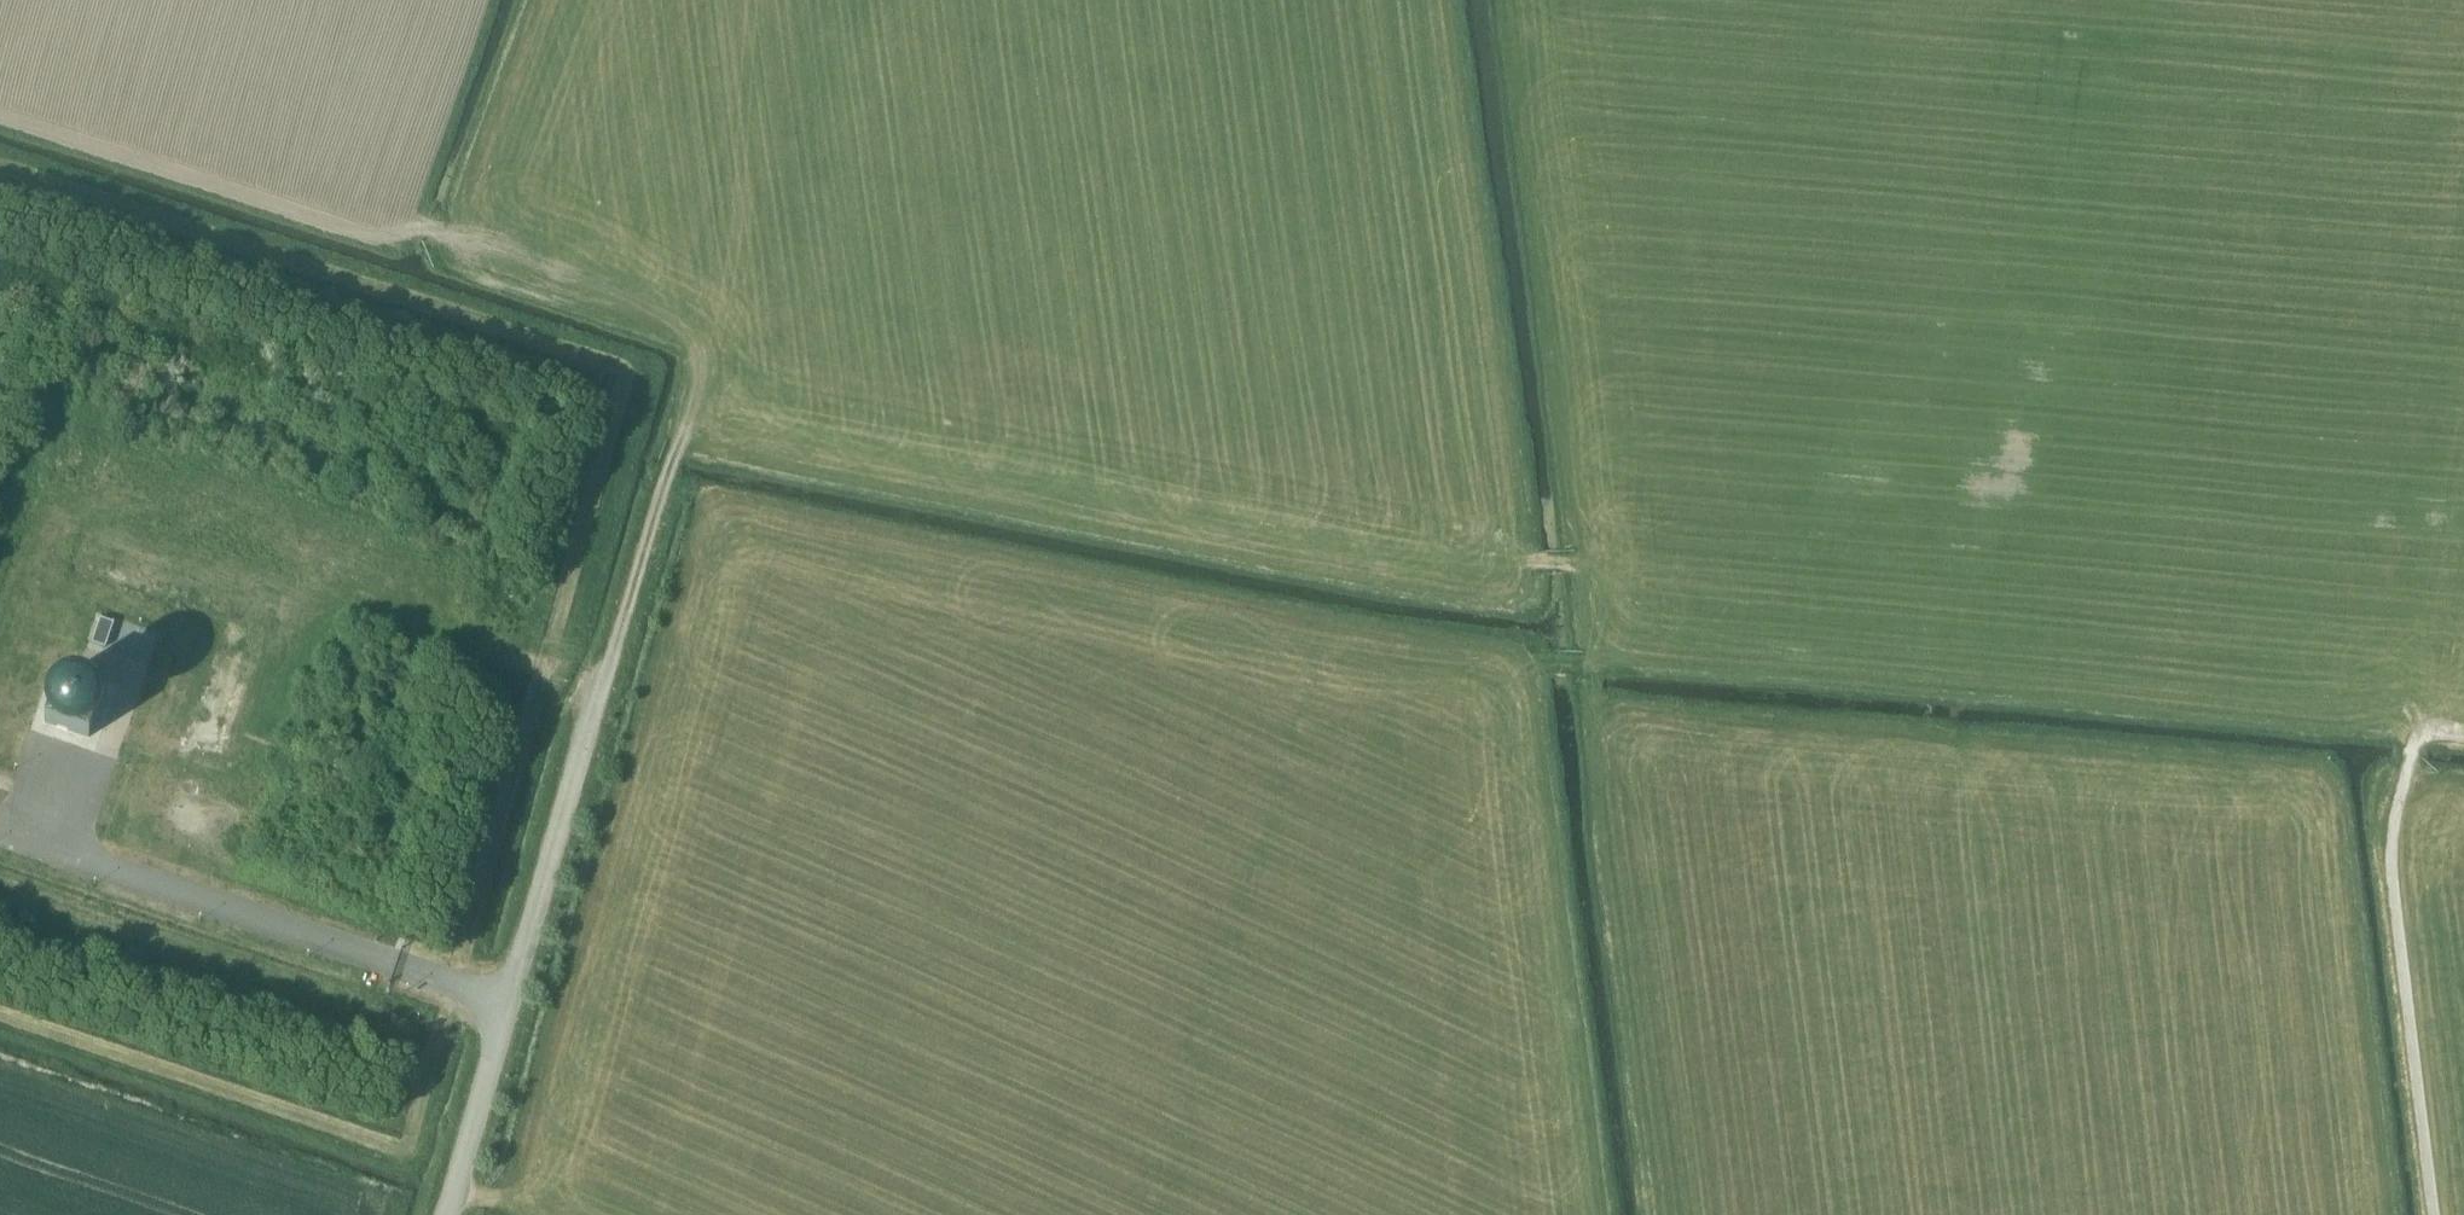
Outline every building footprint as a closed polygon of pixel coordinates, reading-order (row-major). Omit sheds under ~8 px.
[(92,641),(106,646),(114,621),(101,617),(92,641)] [(104,692),(59,677),(44,722),(89,737),(104,692)]
